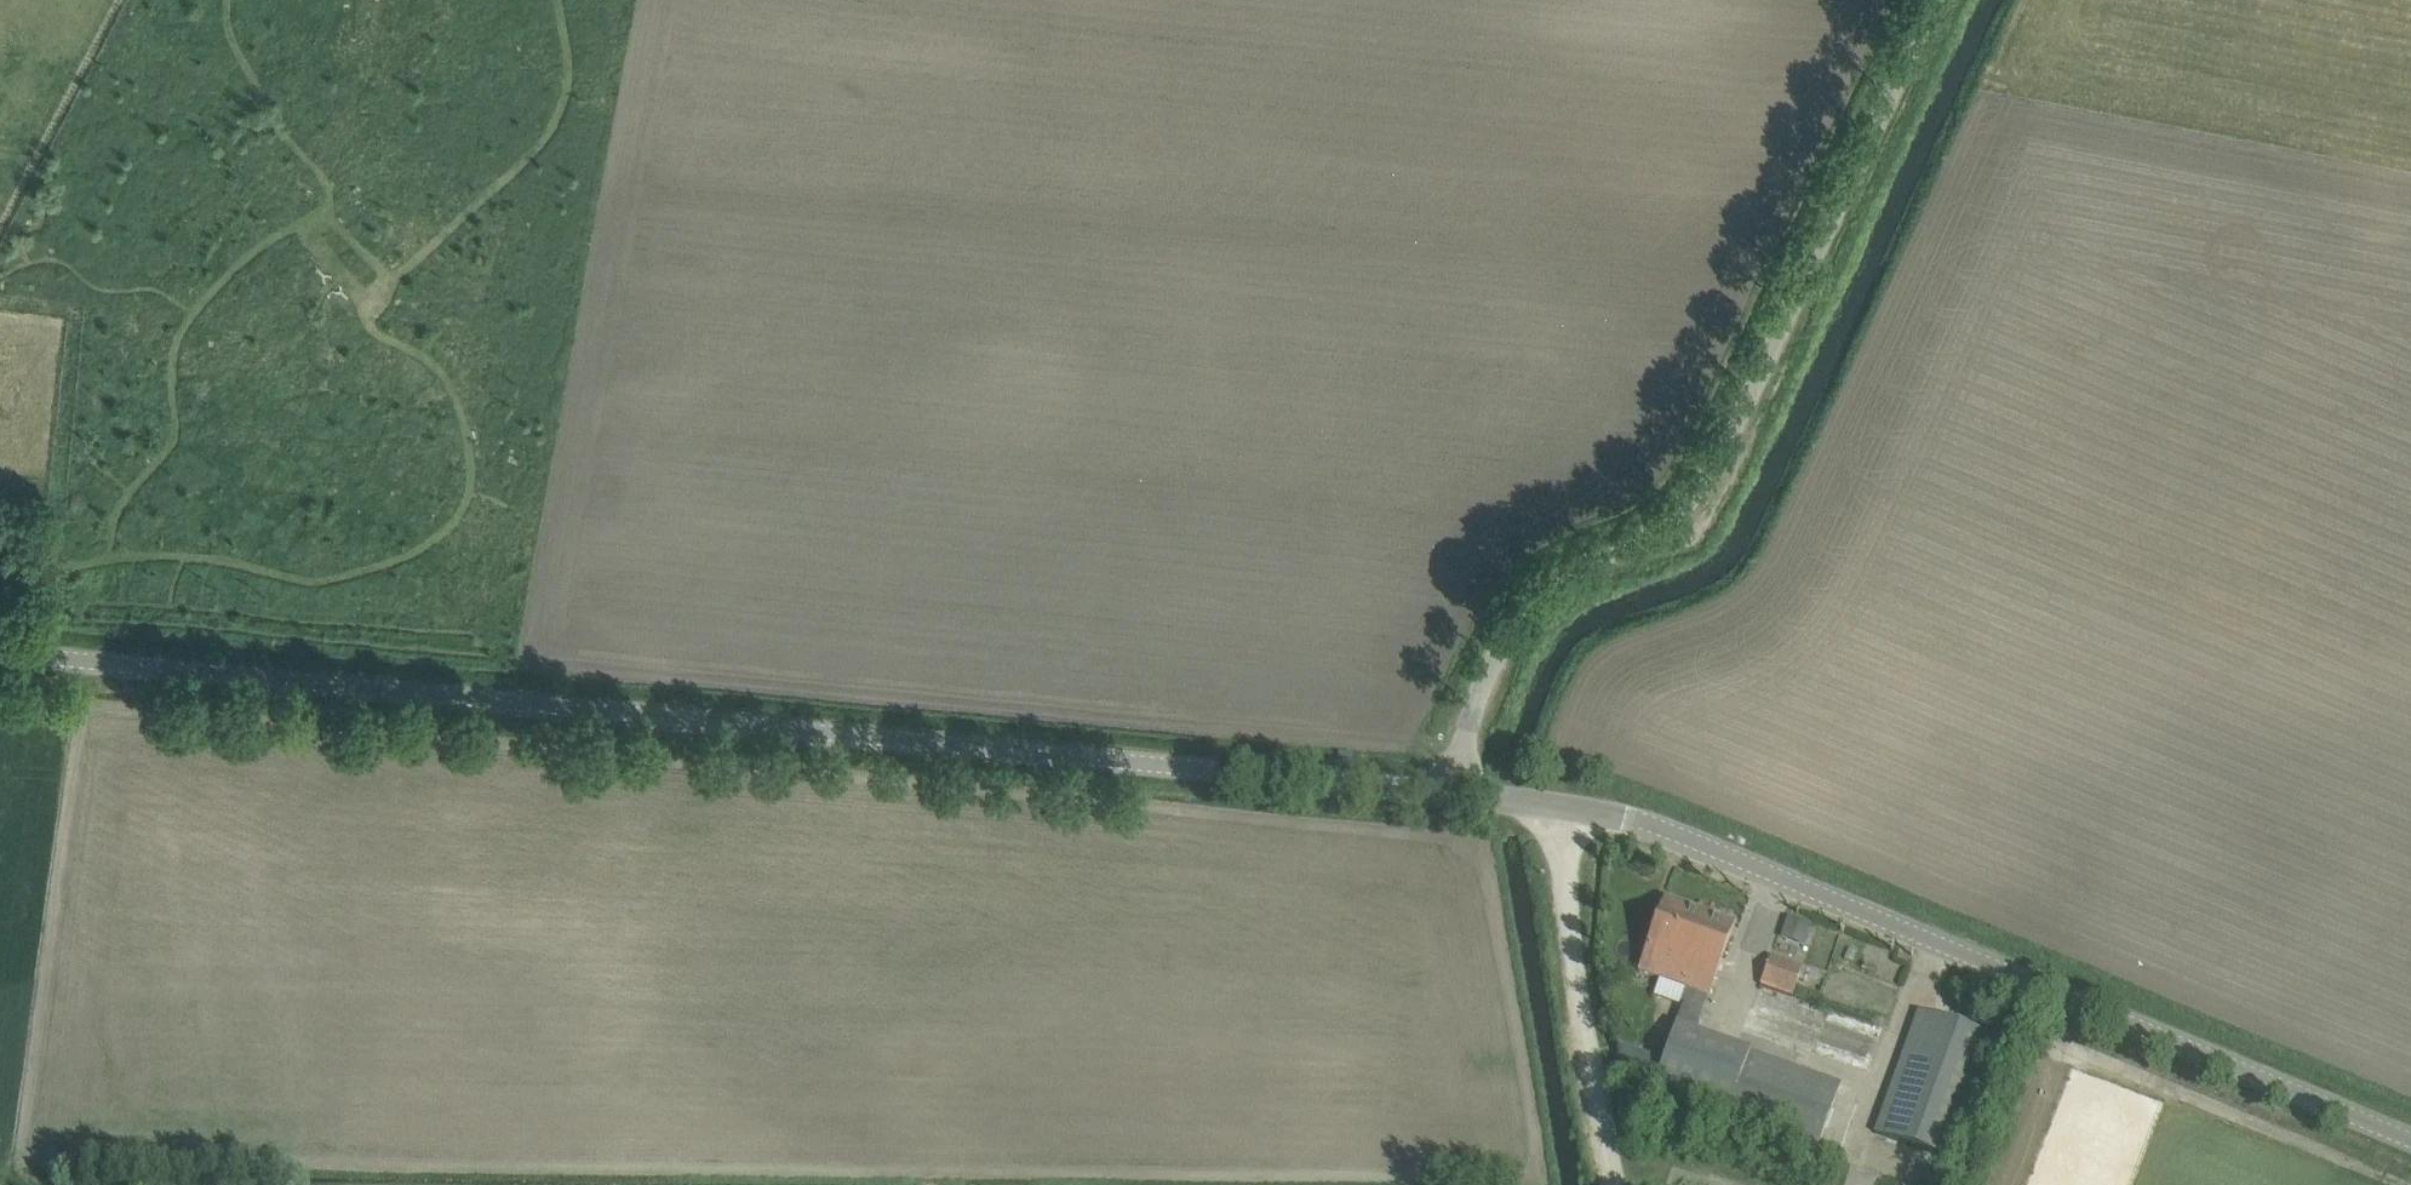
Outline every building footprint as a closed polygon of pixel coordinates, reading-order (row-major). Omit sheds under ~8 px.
[(1637,971),(1673,984),(1699,910),(1664,898),(1637,971)] [(1699,910),(1673,984),(1708,997),(1735,923),(1699,910)] [(1770,957),(1760,985),(1792,996),(1802,968),(1770,957)] [(1919,1010),(1911,1033),(1875,1133),(1952,1161),(1996,1038),(1919,1010)] [(1654,1087),(1676,1095),(1818,1146),(1840,1084),(1676,1025),(1664,1059),(1654,1087)] [(1664,1059),(1617,1042),(1620,1075),(1654,1087),(1664,1059)]
